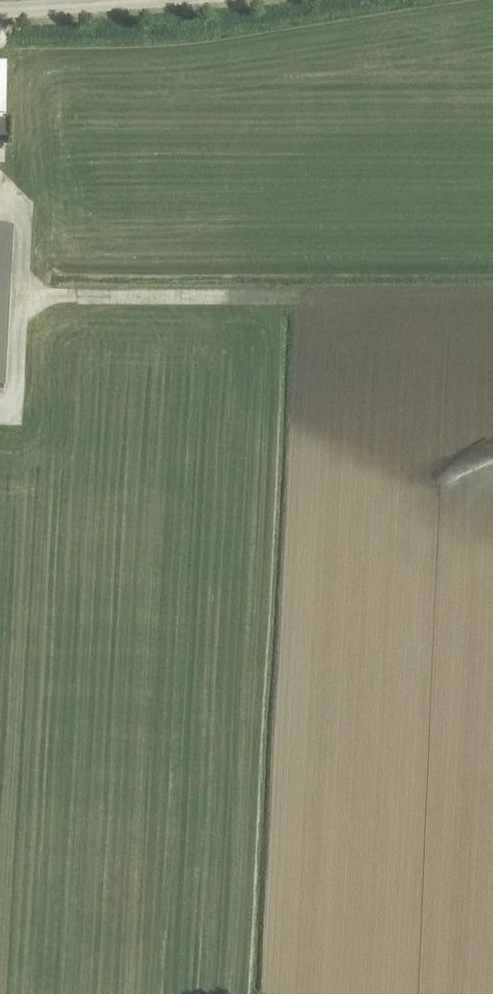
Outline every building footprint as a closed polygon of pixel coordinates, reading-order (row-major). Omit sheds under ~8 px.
[(5,389),(13,231),(0,230),(0,389),(5,389)]
